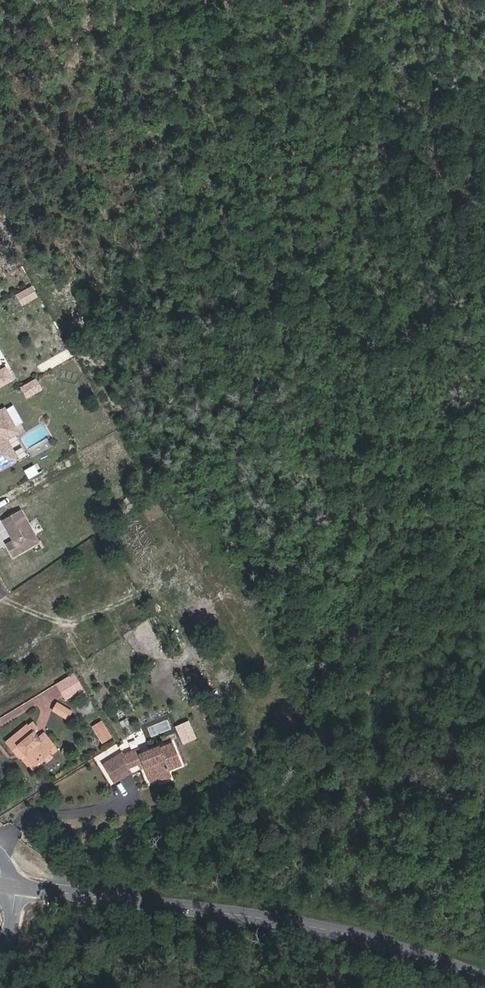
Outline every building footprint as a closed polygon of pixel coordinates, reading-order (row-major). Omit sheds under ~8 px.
[(31,284),(15,293),(21,305),(37,297),(31,284)] [(13,379),(4,364),(0,367),(0,387),(13,379)] [(19,386),(26,399),(42,389),(35,377),(19,386)] [(3,411),(0,413),(0,467),(14,458),(3,439),(15,432),(3,411)] [(11,557),(36,543),(18,512),(0,522),(0,523),(8,537),(10,536),(13,541),(11,542),(5,546),(11,557)] [(82,688),(73,674),(57,684),(65,698),(82,688)] [(67,717),(71,710),(57,702),(53,710),(67,717)] [(153,736),(173,728),(169,718),(149,726),(153,736)] [(174,725),(183,743),(198,736),(189,718),(174,725)] [(53,746),(43,733),(37,738),(32,732),(38,728),(33,722),(27,726),(27,725),(6,742),(16,754),(21,750),(24,753),(34,765),(42,758),(40,756),(46,751),(47,751),(53,746)] [(110,736),(101,722),(93,726),(102,742),(110,736)] [(181,765),(172,743),(159,747),(158,746),(140,753),(133,756),(132,750),(123,754),(122,751),(102,764),(111,779),(129,768),(138,764),(141,762),(144,768),(147,778),(157,774),(158,778),(160,781),(171,776),(169,770),(181,765)] [(140,753),(138,747),(132,750),(133,756),(140,753)] [(45,762),(52,757),(47,751),(46,751),(40,756),(42,758),(45,762)] [(131,772),(129,768),(111,779),(113,783),(131,772)]
